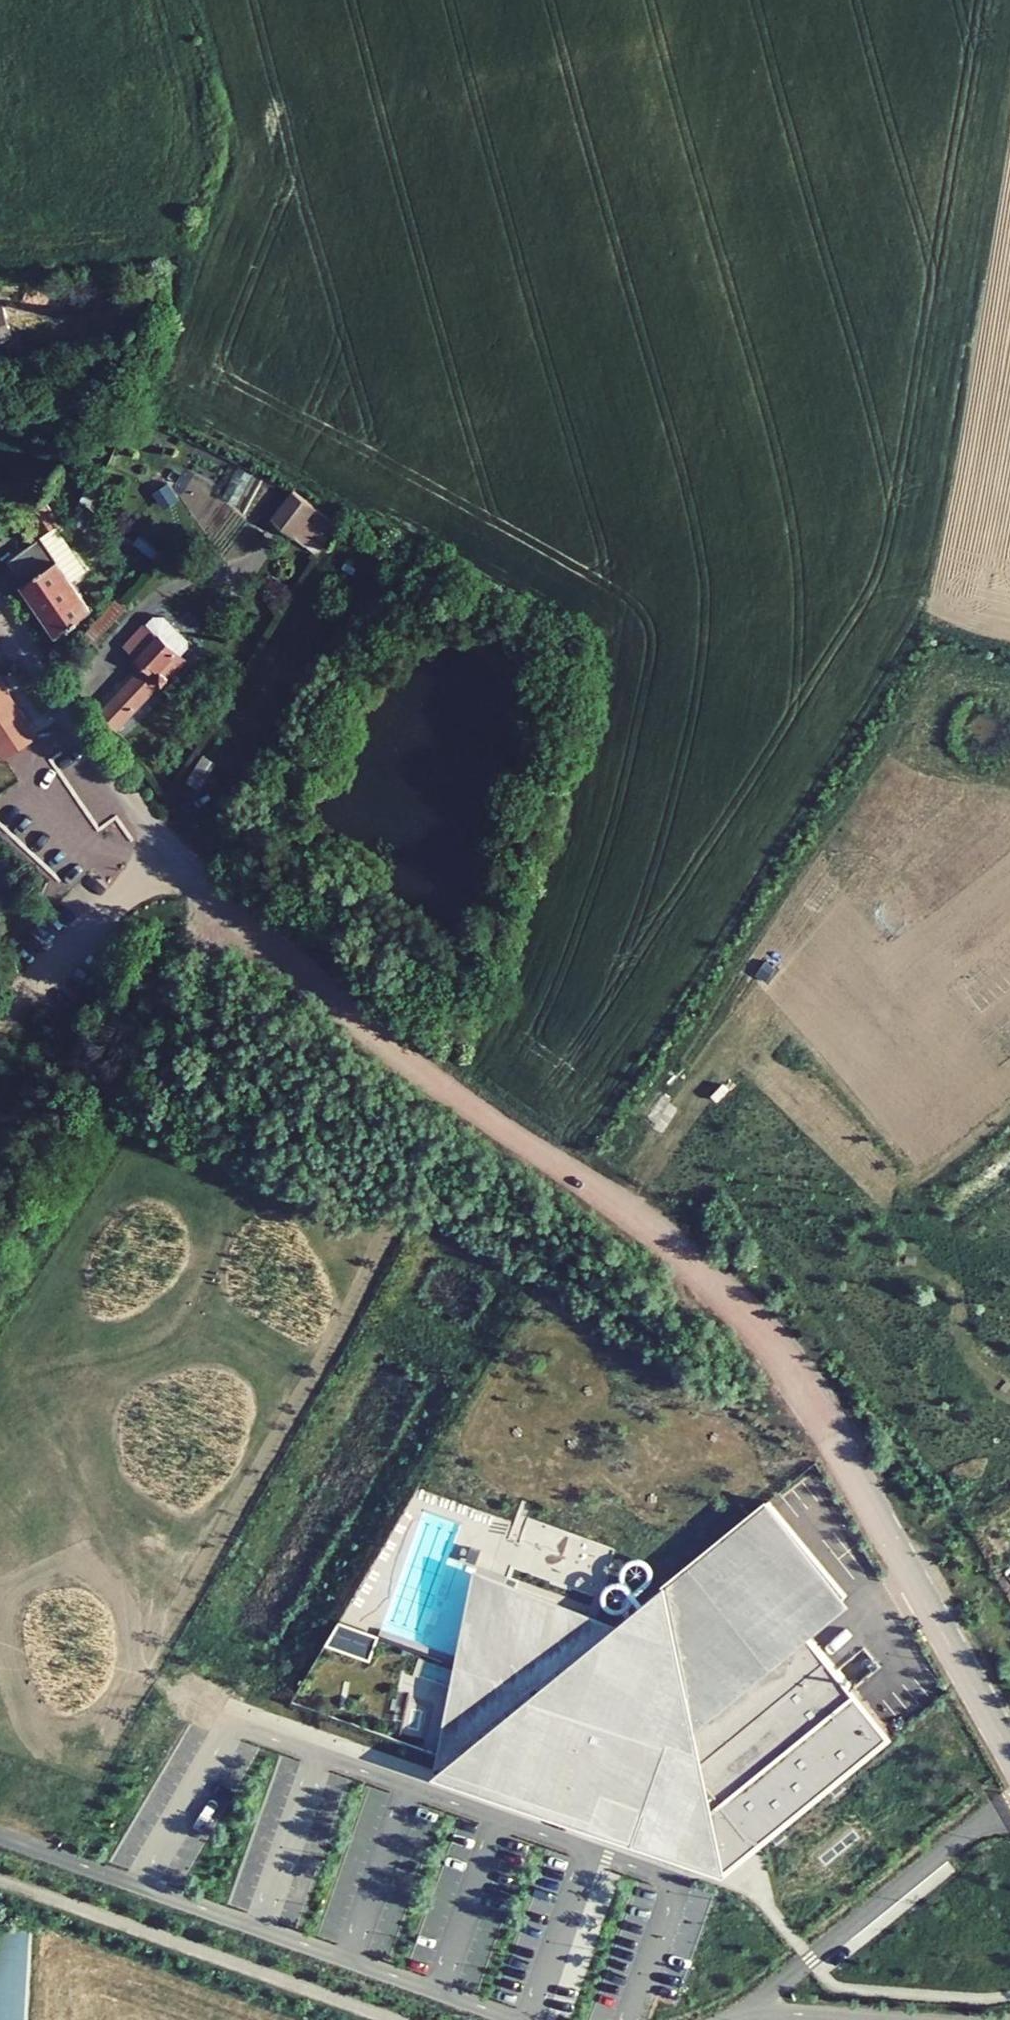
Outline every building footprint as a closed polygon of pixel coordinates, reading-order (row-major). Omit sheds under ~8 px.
[(318,551),(339,523),(291,486),(270,514),(318,551)] [(62,520),(56,512),(19,534),(40,566),(62,520)] [(40,566),(63,605),(101,582),(62,520),(40,566)] [(134,632),(111,654),(134,675),(111,703),(127,717),(171,668),(176,674),(184,665),(172,653),(184,638),(161,616),(149,628),(142,620),(130,630),(134,632)] [(6,760),(25,746),(38,737),(0,684),(0,751),(6,760)] [(202,735),(187,760),(201,769),(215,742),(202,735)] [(469,1676),(436,1765),(603,1815),(608,1795),(637,1816),(642,1819),(719,1879),(744,1835),(754,1846),(885,1741),(797,1631),(835,1599),(764,1508),(615,1625),(513,1589),(506,1579),(476,1567),(475,1562),(453,1554),(461,1525),(421,1512),(377,1639),(469,1676)] [(29,1930),(0,1930),(0,2019),(27,2019),(29,1930)]
